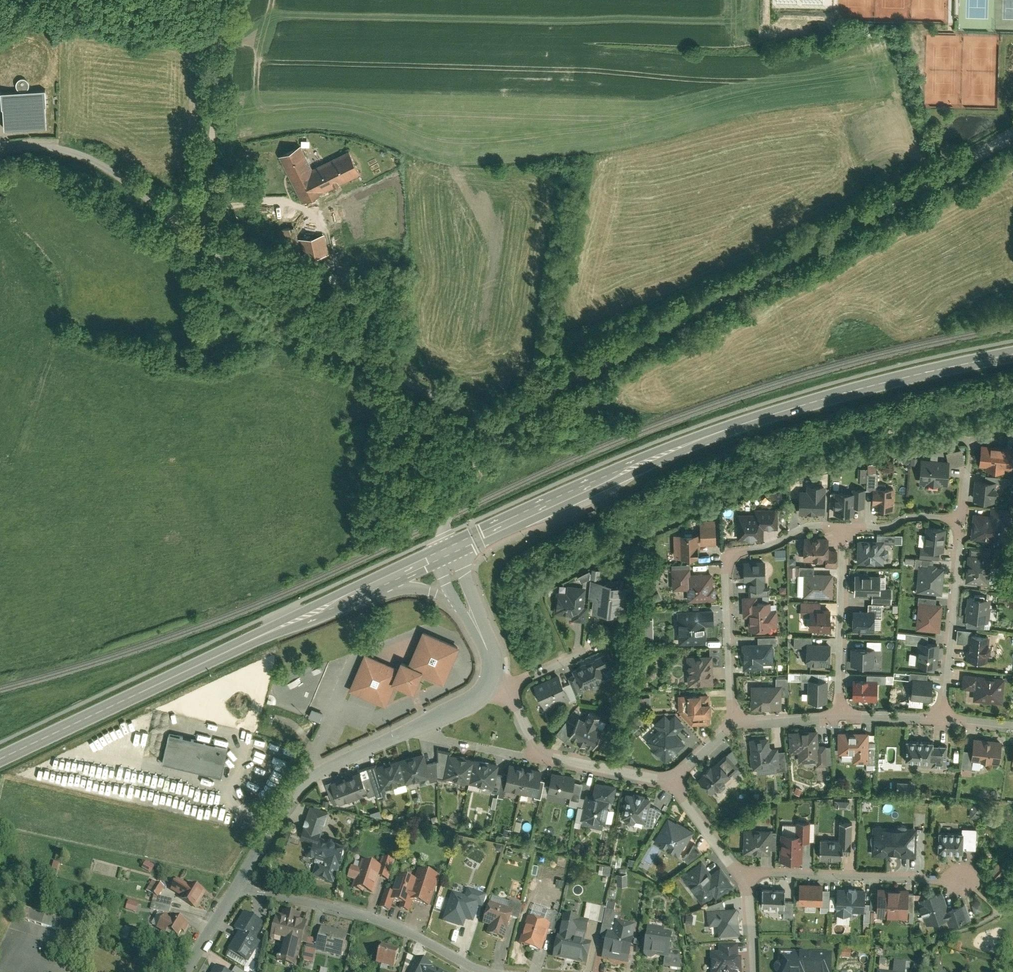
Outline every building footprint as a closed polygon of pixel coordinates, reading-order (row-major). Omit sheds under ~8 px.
[(30,80),(29,78),(28,76),(26,75),(24,75),(21,75),(19,76),(18,78),(17,80),(17,82),(17,84),(19,86),(21,88),(22,88),(24,88),(26,88),(28,86),(29,85),(30,83),(30,80)] [(21,88),(2,89),(5,125),(5,127),(48,124),(46,87),(26,88),(24,88),(22,88),(21,88)] [(303,142),(280,152),(302,201),(325,190),(322,185),(364,167),(354,145),(313,164),(303,142)] [(297,224),(281,228),(288,261),(331,251),(326,231),(300,237),(297,224)] [(978,468),(985,469),(985,472),(1004,474),(1005,470),(1012,471),(1012,457),(1012,449),(1007,449),(981,446),(978,468)] [(949,469),(964,465),(961,451),(946,454),(947,462),(949,462),(949,469)] [(921,460),(919,484),(948,486),(949,469),(949,462),(947,462),(921,460)] [(872,491),(875,491),(875,488),(876,474),(867,474),(866,491),(872,491)] [(974,481),(972,501),(992,503),(994,483),(985,482),(974,481)] [(815,514),(823,514),(824,488),(806,487),(806,490),(799,490),(798,515),(815,516),(815,514)] [(892,511),(893,489),(875,488),(875,491),(872,491),(871,503),(875,504),(874,510),(892,511)] [(854,494),(853,508),(863,508),(864,491),(850,490),(850,494),(854,494)] [(833,515),(853,516),(853,508),(854,494),(834,494),(833,515)] [(971,514),(969,540),(1002,542),(1003,525),(1011,526),(1012,510),(990,508),(989,516),(971,514)] [(753,515),(737,515),(737,540),(762,540),(762,530),(776,530),(776,510),(753,510),(753,515)] [(700,535),(700,547),(715,546),(714,521),(703,521),(704,524),(699,524),(700,535)] [(943,552),(945,529),(925,527),(924,548),(921,548),(920,558),(933,559),(938,560),(938,551),(943,552)] [(700,535),(673,536),(674,559),(698,558),(697,547),(700,547),(700,535)] [(876,541),(883,541),(883,543),(895,543),(896,535),(876,535),(876,541)] [(827,538),(803,538),(803,562),(825,562),(827,562),(827,551),(827,538)] [(856,541),(856,564),(883,564),(883,558),(886,558),(886,546),(883,546),(883,543),(883,541),(876,541),(856,541)] [(968,555),(989,556),(989,549),(969,547),(968,555)] [(773,548),(773,557),(783,557),(784,548),(773,548)] [(836,551),(827,551),(827,562),(825,562),(825,568),(836,568),(836,551)] [(967,555),(965,583),(989,586),(992,557),(989,556),(968,555),(967,555)] [(932,565),(933,559),(920,558),(915,558),(914,568),(918,568),(918,567),(928,568),(928,565),(932,565)] [(764,563),(743,563),(744,582),(749,582),(749,591),(763,590),(763,581),(765,581),(764,563)] [(928,568),(918,567),(918,568),(917,593),(942,595),(944,569),(938,568),(938,566),(932,565),(928,565),(928,568)] [(797,575),(797,568),(788,568),(788,578),(795,577),(795,575),(797,575)] [(687,590),(688,603),(713,602),(713,600),(715,600),(714,587),(712,587),(712,573),(689,574),(689,569),(672,570),(673,591),(687,590)] [(833,598),(832,575),(813,575),(803,575),(803,599),(833,598)] [(872,594),(879,594),(880,586),(880,575),(855,575),(854,596),(872,597),(872,594)] [(615,581),(594,579),(592,597),(596,597),(595,612),(627,614),(629,585),(615,583),(615,581)] [(587,605),(589,586),(571,584),(570,590),(560,589),(558,612),(576,614),(575,618),(589,620),(590,605),(587,605)] [(872,597),(872,605),(882,605),(891,605),(892,586),(880,586),(879,594),(872,594),(872,597)] [(755,598),(742,598),(742,618),(748,618),(748,631),(771,631),(771,627),(776,627),(776,610),(770,610),(770,602),(755,603),(755,598)] [(989,599),(967,598),(965,621),(967,621),(983,622),(987,622),(989,599)] [(810,610),(820,610),(820,602),(801,602),(801,617),(809,617),(810,610)] [(940,633),(942,606),(935,605),(918,604),(916,631),(940,633)] [(868,605),(868,612),(874,612),(874,619),(881,619),(882,605),(872,605),(868,605)] [(713,610),(678,611),(679,645),(705,644),(704,626),(713,626),(713,610)] [(829,617),(829,610),(820,610),(810,610),(809,617),(809,631),(818,631),(818,633),(830,633),(831,617),(829,617)] [(853,612),(853,632),(874,632),(874,619),(874,612),(868,612),(853,612)] [(462,646),(425,630),(411,663),(404,660),(400,668),(367,653),(351,690),(389,706),(398,684),(417,692),(424,674),(447,683),(462,646)] [(956,644),(967,645),(968,636),(971,636),(971,632),(957,631),(956,644)] [(917,645),(917,643),(928,644),(929,636),(906,634),(905,644),(917,645)] [(971,636),(968,636),(967,645),(966,660),(986,661),(986,655),(989,655),(990,644),(987,644),(987,637),(971,636)] [(794,648),(806,648),(806,644),(812,644),(812,639),(794,638),(794,648)] [(866,648),(866,650),(875,650),(882,650),(882,643),(866,642),(866,648)] [(936,668),(938,645),(928,644),(917,643),(917,645),(916,666),(936,668)] [(757,644),(742,644),(742,651),(740,653),(741,661),(743,664),(743,670),(762,670),(762,664),(772,664),(772,645),(757,645),(757,644)] [(812,644),(806,644),(806,648),(806,666),(829,666),(829,644),(812,644)] [(711,656),(712,666),(722,665),(721,648),(709,649),(709,656),(711,656)] [(851,648),(851,666),(874,666),(875,650),(866,650),(866,648),(851,648)] [(585,688),(592,684),(595,687),(598,687),(601,684),(601,681),(609,677),(604,667),(615,663),(610,652),(576,668),(578,673),(585,688)] [(709,656),(687,657),(688,687),(712,686),(712,666),(711,656),(709,656)] [(563,673),(538,684),(549,709),(574,697),(563,673)] [(585,688),(578,673),(572,676),(580,692),(586,689),(585,688)] [(913,680),(927,681),(928,675),(910,673),(909,681),(913,681),(913,680)] [(961,690),(974,691),(975,676),(963,675),(961,690)] [(1003,677),(975,675),(975,676),(974,691),(973,701),(1001,704),(1003,677)] [(775,679),(775,687),(781,687),(781,697),(788,697),(788,679),(775,679)] [(853,680),(852,701),(877,702),(878,681),(853,680)] [(930,702),(932,682),(927,681),(913,680),(913,681),(911,700),(930,702)] [(826,703),(827,681),(818,681),(807,681),(807,703),(826,703)] [(751,687),(751,710),(781,711),(781,697),(781,687),(775,687),(751,687)] [(709,696),(678,697),(678,715),(691,727),(710,726),(710,718),(711,718),(711,703),(709,703),(709,696)] [(647,707),(647,697),(635,697),(635,707),(647,707)] [(309,708),(305,716),(321,722),(324,714),(309,708)] [(578,724),(573,735),(596,746),(605,726),(600,724),(604,715),(592,709),(588,718),(582,715),(578,724)] [(647,743),(665,763),(684,746),(682,744),(684,742),(682,740),(685,736),(680,730),(683,728),(673,716),(669,720),(664,715),(653,725),(659,732),(647,743)] [(578,724),(570,718),(560,733),(570,740),(573,735),(578,724)] [(550,739),(555,733),(551,729),(545,735),(550,739)] [(817,731),(788,733),(789,756),(797,756),(798,763),(816,762),(816,766),(826,766),(825,746),(818,746),(817,731)] [(230,746),(172,732),(165,761),(223,775),(230,746)] [(867,733),(838,734),(838,755),(853,755),(853,763),(868,763),(867,747),(867,733)] [(768,737),(750,739),(753,770),(776,768),(779,768),(778,753),(777,747),(769,748),(768,737)] [(1001,742),(973,739),(972,752),(971,761),(973,761),(999,764),(1001,742)] [(933,743),(905,742),(905,762),(919,762),(919,766),(946,767),(946,746),(933,746),(933,743)] [(441,776),(447,777),(452,753),(452,752),(442,750),(442,759),(439,760),(441,776)] [(971,761),(972,752),(964,751),(962,769),(972,770),(973,761),(971,761)] [(402,758),(408,782),(432,776),(433,776),(430,764),(427,752),(402,758)] [(784,752),(778,753),(779,768),(776,768),(777,777),(787,776),(784,752)] [(472,782),(477,758),(452,753),(447,777),(472,782)] [(717,762),(730,776),(731,775),(737,770),(739,768),(726,754),(717,762)] [(402,758),(378,765),(384,789),(386,788),(408,782),(402,758)] [(495,787),(497,787),(499,773),(502,763),(477,758),(472,782),(495,787)] [(434,762),(430,764),(433,776),(432,776),(433,781),(441,779),(441,776),(439,760),(434,762)] [(544,769),(512,762),(510,772),(507,788),(509,788),(538,794),(539,794),(542,779),(544,769)] [(703,776),(697,781),(711,795),(716,790),(721,790),(725,787),(724,782),(730,776),(717,762),(712,767),(711,766),(701,775),(703,776)] [(384,789),(378,765),(370,767),(373,775),(379,793),(381,798),(388,796),(386,788),(384,789)] [(740,772),(737,770),(731,775),(734,778),(740,772)] [(370,792),(372,792),(367,777),(365,771),(334,781),(341,802),(370,792)] [(507,788),(510,772),(506,771),(505,775),(502,790),(508,791),(509,788),(507,788)] [(577,775),(554,771),(551,791),(573,795),(576,781),(577,775)] [(502,790),(505,775),(499,773),(497,787),(495,787),(494,790),(502,791),(502,790)] [(371,796),(379,793),(373,775),(367,777),(372,792),(370,792),(371,796)] [(547,780),(542,779),(539,794),(538,794),(538,796),(543,797),(547,780)] [(335,804),(341,802),(334,781),(327,783),(335,804)] [(586,783),(576,781),(573,795),(573,798),(583,799),(586,783)] [(598,781),(595,797),(612,800),(615,801),(618,785),(598,781)] [(894,791),(912,790),(912,781),(894,781),(894,791)] [(774,789),(765,790),(766,798),(774,797),(774,789)] [(635,793),(629,792),(625,817),(628,818),(627,820),(638,822),(639,819),(647,821),(650,821),(652,804),(654,796),(648,795),(648,793),(636,791),(635,793)] [(595,797),(589,796),(587,806),(585,816),(584,820),(608,824),(612,800),(595,797)] [(837,809),(849,810),(849,802),(837,801),(837,809)] [(336,884),(350,843),(338,840),(338,838),(329,835),(328,837),(323,835),(331,810),(313,804),(302,838),(315,842),(310,858),(328,864),(327,869),(318,866),(314,877),(336,884)] [(656,805),(652,804),(650,821),(647,821),(646,823),(655,825),(665,811),(656,805)] [(691,832),(667,818),(654,841),(655,842),(653,844),(676,858),(691,832)] [(802,836),(802,843),(809,843),(809,824),(796,823),(795,836),(802,836)] [(839,824),(838,841),(842,842),(842,854),(850,855),(851,824),(839,824)] [(915,827),(872,826),(872,857),(915,858),(915,827)] [(963,834),(962,849),(975,850),(976,830),(961,829),(961,834),(963,834)] [(744,830),(743,854),(770,855),(770,850),(770,833),(771,831),(744,830)] [(961,834),(938,833),(937,853),(962,854),(962,849),(963,834),(961,834)] [(781,835),(780,863),(801,863),(802,843),(802,836),(795,836),(781,835)] [(581,841),(576,847),(581,853),(587,847),(581,841)] [(820,841),(819,860),(842,860),(842,854),(842,842),(838,841),(820,841)] [(700,853),(696,848),(693,846),(687,855),(682,858),(687,864),(700,853)] [(392,880),(398,861),(385,857),(382,867),(364,861),(362,869),(354,866),(350,879),(358,881),(356,889),(377,895),(382,877),(392,880)] [(701,862),(681,877),(701,904),(713,895),(715,899),(732,886),(718,868),(710,874),(701,862)] [(598,872),(608,875),(610,866),(600,864),(598,872)] [(434,907),(443,876),(421,869),(418,880),(400,875),(395,893),(388,891),(383,908),(393,911),(396,902),(405,905),(403,909),(414,912),(417,902),(434,907)] [(631,872),(618,873),(619,885),(632,885),(631,872)] [(163,896),(168,887),(156,879),(149,890),(151,891),(156,894),(157,895),(162,897),(163,896)] [(199,908),(208,892),(192,883),(191,885),(180,879),(173,891),(184,897),(183,899),(199,908)] [(821,886),(798,885),(798,907),(820,907),(821,907),(821,890),(821,886)] [(456,890),(445,920),(467,928),(470,919),(477,922),(482,906),(485,907),(490,894),(471,887),(468,895),(456,890)] [(908,890),(877,889),(877,894),(876,912),(876,918),(907,919),(907,913),(908,894),(908,890)] [(828,891),(821,890),(821,907),(820,907),(819,913),(827,913),(828,891)] [(152,901),(156,894),(151,891),(147,898),(152,901)] [(784,891),(761,891),(761,907),(784,908),(784,903),(784,891)] [(835,913),(864,914),(864,906),(864,892),(836,891),(835,913)] [(924,899),(918,901),(926,926),(946,919),(950,918),(947,910),(942,893),(937,895),(936,893),(923,897),(924,899)] [(162,897),(157,895),(155,902),(174,906),(176,898),(163,896),(162,897)] [(126,900),(123,908),(133,912),(136,903),(126,900)] [(517,910),(514,917),(520,919),(525,904),(513,900),(510,908),(517,910)] [(514,917),(517,910),(510,908),(493,902),(486,924),(493,926),(490,934),(507,939),(514,917)] [(705,908),(706,912),(725,911),(721,902),(705,908)] [(592,921),(606,924),(609,910),(609,907),(589,903),(586,919),(592,920),(592,921)] [(793,903),(784,903),(784,908),(783,921),(792,922),(793,903)] [(980,904),(971,907),(974,915),(982,912),(980,904)] [(965,905),(947,910),(950,918),(946,919),(948,927),(970,920),(965,905)] [(550,910),(546,922),(553,924),(552,927),(557,929),(562,914),(550,910)] [(610,932),(616,933),(618,921),(622,922),(623,915),(617,914),(617,912),(609,910),(606,924),(603,936),(609,937),(610,932)] [(738,942),(736,910),(725,911),(706,912),(707,932),(718,932),(718,943),(738,942)] [(155,921),(161,925),(168,915),(162,911),(155,921)] [(285,915),(279,913),(273,942),(286,945),(282,962),(299,966),(305,944),(310,945),(312,937),(314,929),(308,927),(310,920),(303,919),(304,915),(285,911),(285,915)] [(251,963),(263,942),(259,940),(268,924),(247,912),(237,929),(241,931),(230,952),(251,963)] [(187,931),(192,924),(176,913),(173,917),(169,914),(168,915),(161,925),(159,928),(178,940),(185,930),(187,931)] [(592,921),(592,920),(586,919),(565,915),(557,957),(590,964),(595,943),(578,939),(579,932),(589,934),(592,921)] [(531,917),(521,945),(543,952),(552,927),(553,924),(546,922),(531,917)] [(605,958),(631,963),(636,938),(635,937),(638,925),(622,922),(618,921),(616,933),(610,932),(609,937),(605,958)] [(669,958),(671,958),(672,950),(674,933),(665,931),(666,925),(651,923),(647,955),(669,958)] [(142,928),(135,926),(132,934),(140,936),(142,928)] [(321,940),(319,951),(345,957),(351,932),(324,926),(321,940)] [(321,940),(312,937),(310,945),(307,961),(316,963),(319,951),(321,940)] [(403,950),(384,944),(378,963),(397,969),(403,950)] [(710,955),(710,971),(740,971),(740,960),(737,961),(737,946),(717,947),(718,955),(710,955)] [(684,952),(672,950),(671,958),(669,958),(668,967),(682,968),(684,952)] [(776,963),(776,971),(830,971),(831,953),(794,953),(794,964),(776,963)] [(420,958),(416,956),(410,955),(405,971),(414,971),(420,958)] [(420,958),(414,971),(445,971),(442,971),(443,969),(420,958)] [(904,965),(893,964),(892,971),(903,971),(904,965)]
